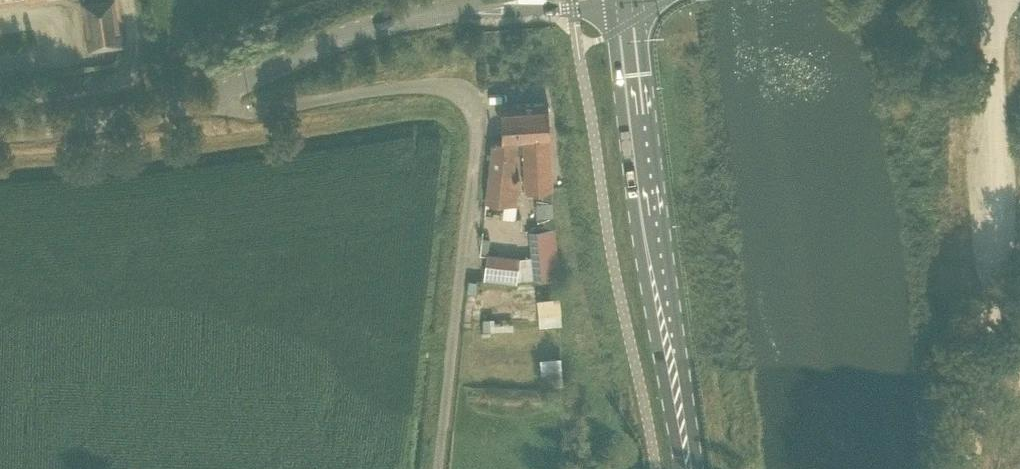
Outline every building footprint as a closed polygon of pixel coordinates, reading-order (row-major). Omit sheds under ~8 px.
[(120,43),(114,0),(94,0),(83,2),(90,47),(120,43)] [(516,138),(501,137),(492,137),(485,199),(516,203),(519,176),(516,176),(516,174),(512,174),(516,138)] [(552,188),(541,189),(541,198),(543,217),(543,223),(543,228),(553,227),(552,188)] [(553,227),(543,228),(530,229),(532,254),(519,255),(519,256),(486,253),(484,273),(488,274),(488,278),(516,281),(516,278),(534,277),(559,275),(554,227),(553,227)] [(539,323),(562,322),(561,293),(538,294),(539,323)] [(561,380),(560,358),(547,358),(548,381),(561,380)]
